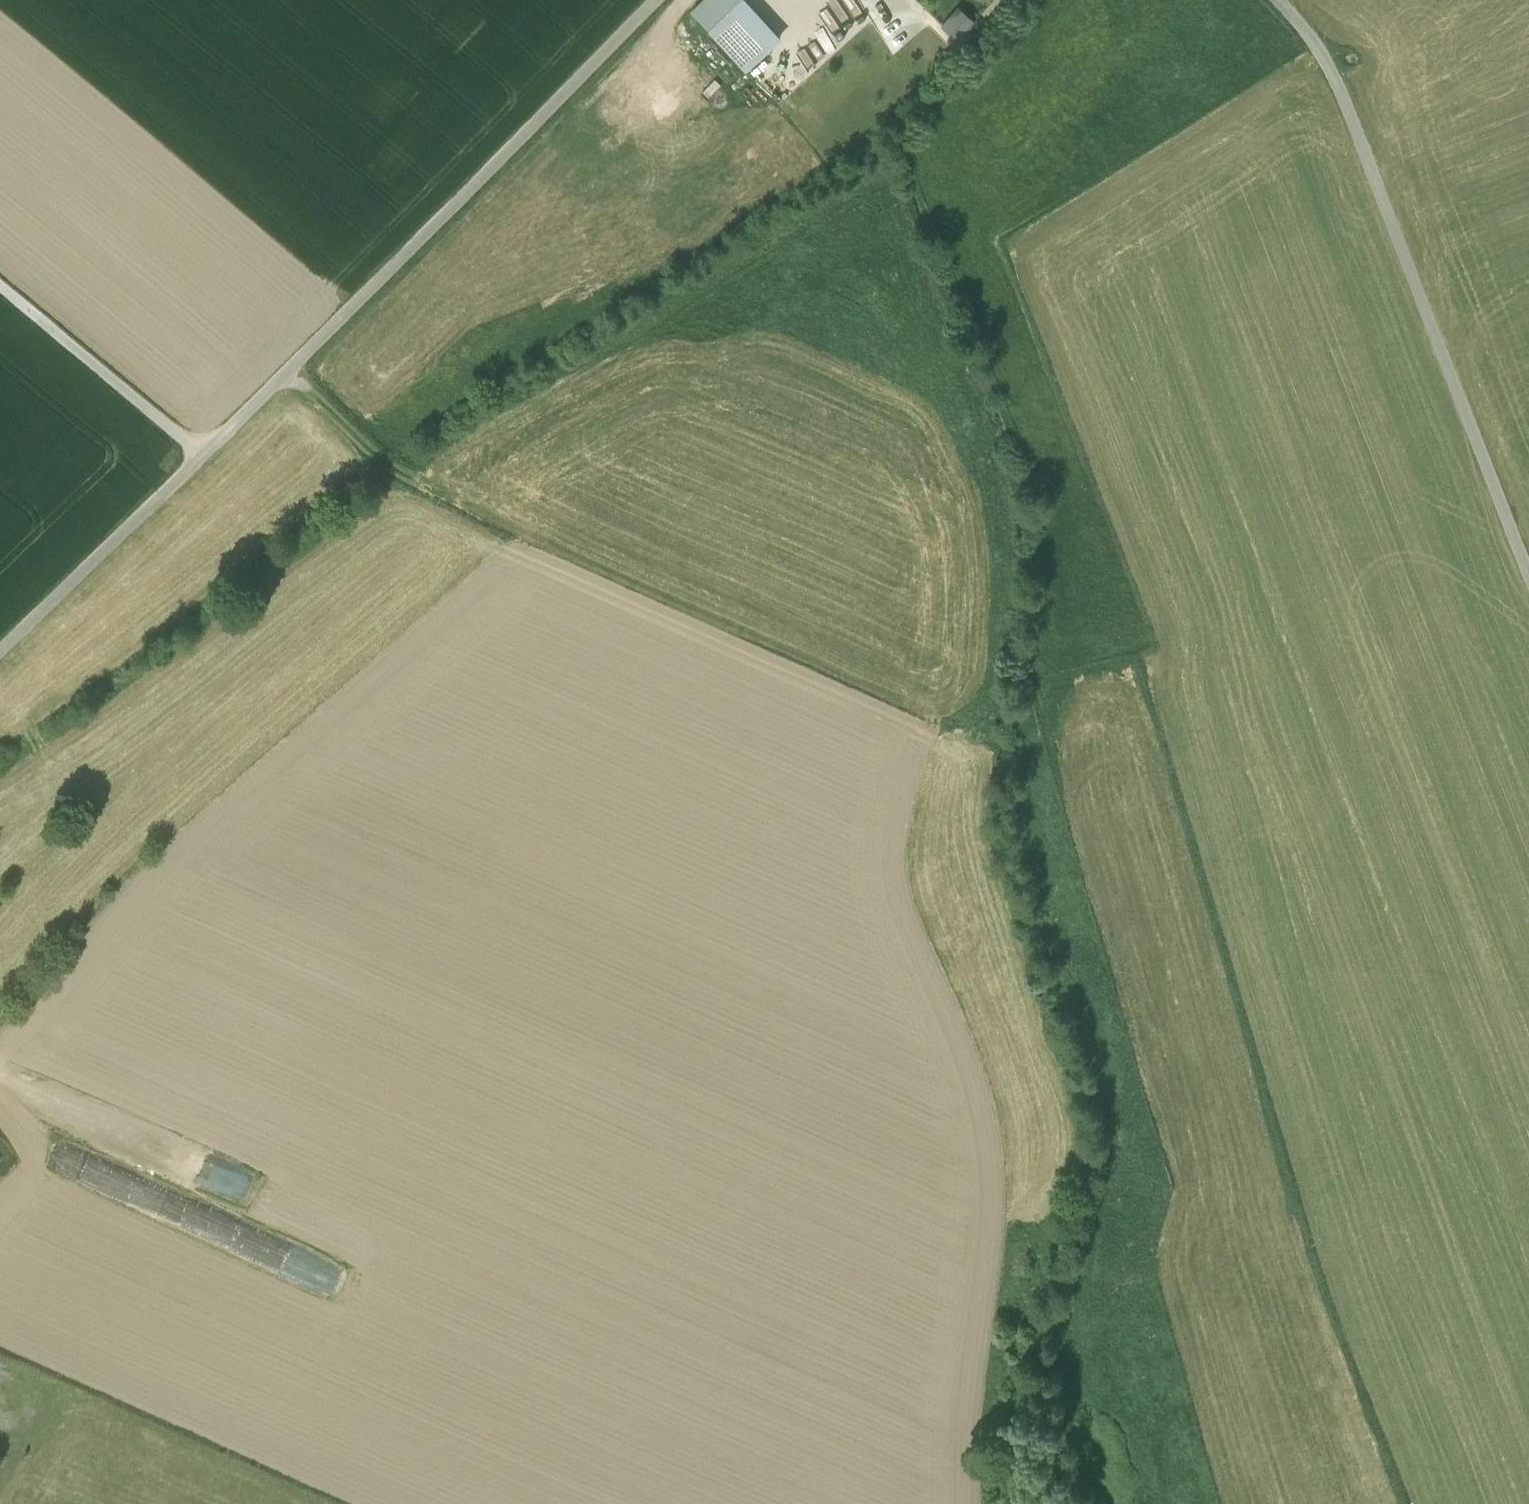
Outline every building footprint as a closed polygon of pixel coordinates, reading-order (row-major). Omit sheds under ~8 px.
[(746,66),(780,34),(747,0),(701,0),(692,9),(746,66)] [(958,5),(939,26),(959,44),(978,22),(958,5)]
